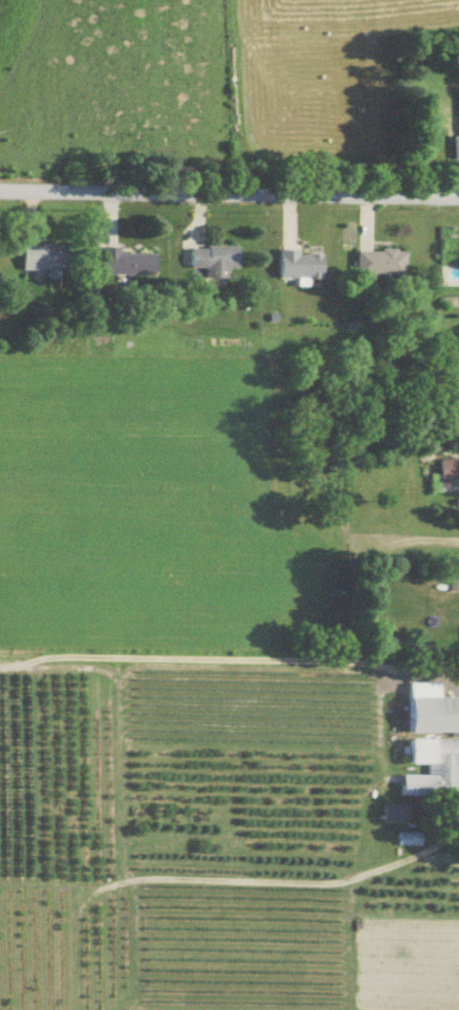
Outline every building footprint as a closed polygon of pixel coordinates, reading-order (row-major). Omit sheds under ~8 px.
[(74,247),(24,247),(24,271),(49,271),(49,281),(60,281),(60,271),(74,271),(74,247)] [(192,271),(208,271),(208,281),(230,281),(230,271),(240,271),(240,249),(192,249),(192,271)] [(104,277),(156,277),(156,256),(121,256),(121,250),(96,250),(96,267),(104,267),(104,277)] [(354,251),(354,277),(402,277),(402,251),(354,251)] [(282,280),(325,280),(325,254),(282,254),(282,280)] [(455,481),(455,461),(436,461),(436,488),(449,488),(449,481),(455,481)] [(452,699),(403,699),(403,734),(452,734),(452,699)] [(453,741),(404,741),(404,766),(431,765),(431,777),(397,777),(397,798),(453,798),(453,741)] [(417,848),(417,835),(395,835),(395,848),(417,848)]
